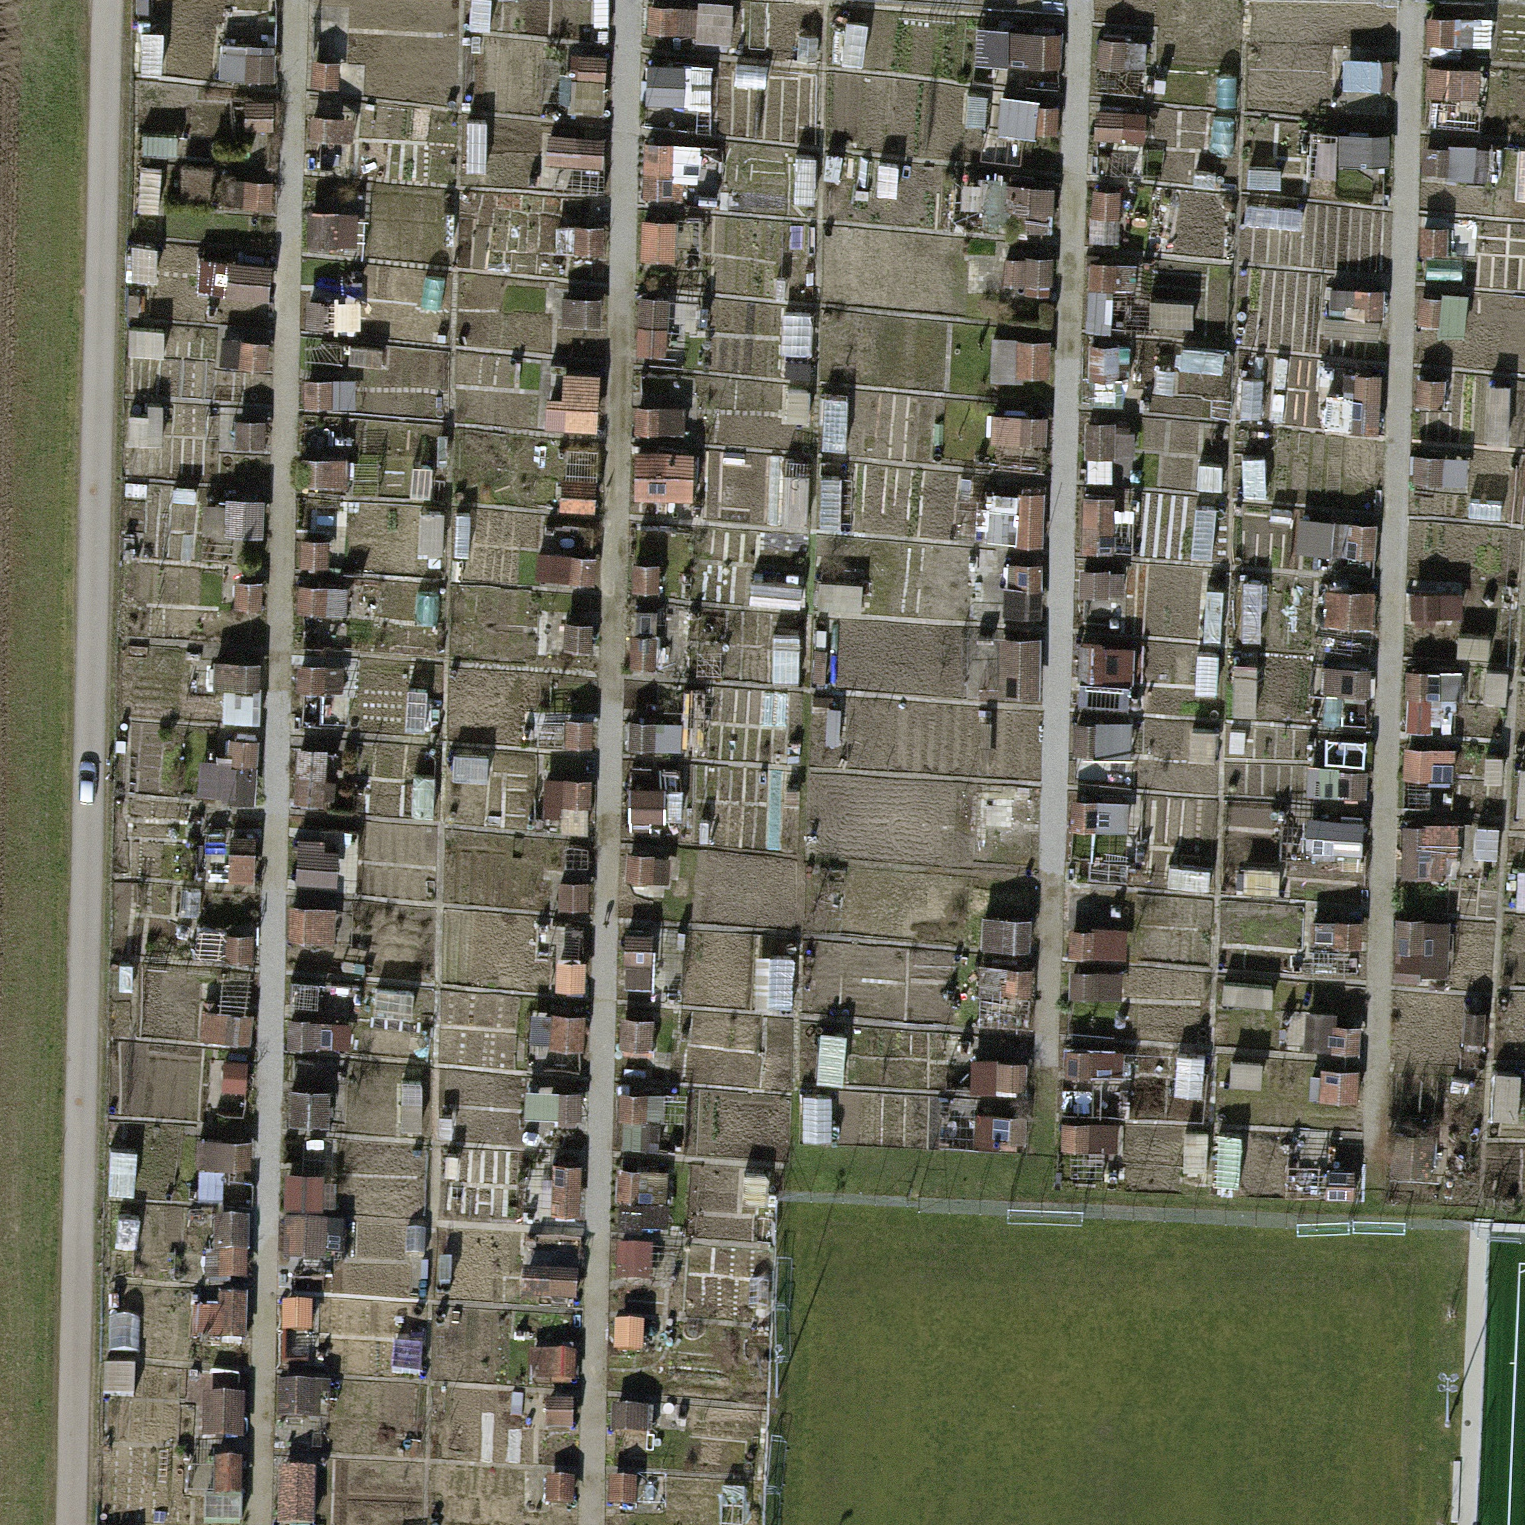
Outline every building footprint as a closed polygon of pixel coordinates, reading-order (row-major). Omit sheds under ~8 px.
[(651,32),(708,32),(708,0),(652,0),(651,32)] [(457,5),(437,5),(436,63),(456,64),(457,5)] [(229,67),(257,67),(256,82),(278,83),(279,62),(257,61),(257,50),(281,50),(282,22),(258,22),(258,10),(230,10),(229,67)] [(1483,10),(1433,10),(1432,39),(1483,40),(1483,10)] [(148,16),(139,16),(139,32),(148,32),(148,16)] [(1066,25),(1017,24),(1016,59),(1066,60),(1066,25)] [(1153,31),(1100,31),(1099,63),(1152,64),(1153,31)] [(610,47),(581,46),(580,73),(610,74),(610,47)] [(877,49),(857,49),(857,61),(877,61),(877,49)] [(1397,51),(1352,50),(1351,78),(1397,79),(1397,51)] [(1479,62),(1433,61),(1432,93),(1478,94),(1479,62)] [(1498,66),(1498,91),(1524,91),(1524,67),(1498,66)] [(1245,71),(1223,71),(1222,102),(1244,102),(1245,71)] [(821,77),(796,77),(796,104),(820,105),(821,77)] [(697,78),(651,78),(650,107),(696,108),(697,78)] [(1339,90),(1297,89),(1297,111),(1338,112),(1339,90)] [(1064,97),(1009,96),(1008,130),(1063,131),(1064,97)] [(1129,105),(1100,105),(1100,132),(1128,132),(1129,105)] [(359,113),(315,113),(315,137),(358,138),(359,113)] [(1395,128),(1347,127),(1347,154),(1394,155),(1395,128)] [(607,131),(548,130),(548,157),(607,158),(607,131)] [(675,135),(652,135),(651,169),(675,169),(675,135)] [(1475,139),(1431,138),(1430,172),(1474,173),(1475,139)] [(496,150),(467,150),(466,181),(495,181),(496,150)] [(845,150),(826,150),(825,178),(844,179),(845,150)] [(1058,174),(984,173),(984,220),(1058,221),(1058,174)] [(276,176),(248,175),(248,205),(275,205),(276,176)] [(1123,186),(1099,185),(1098,229),(1123,229),(1123,186)] [(459,190),(436,189),(436,206),(458,206),(459,190)] [(363,210),(311,209),(311,241),(363,241),(363,210)] [(1340,213),(1314,213),(1314,259),(1339,259),(1340,213)] [(681,215),(648,215),(647,262),(680,262),(681,215)] [(606,222),(565,221),(565,252),(606,252),(606,222)] [(1264,229),(1245,228),(1244,252),(1263,253),(1264,229)] [(1058,251),(994,250),(993,280),(1058,282),(1058,251)] [(1141,251),(1096,250),(1095,280),(1141,281),(1141,251)] [(272,257),(242,257),(241,281),(271,281),(272,257)] [(1303,272),(1281,271),(1280,325),(1302,325),(1303,272)] [(1187,273),(1158,272),(1158,287),(1187,288),(1187,273)] [(1394,278),(1349,278),(1348,311),(1394,312),(1394,278)] [(1472,289),(1423,288),(1422,323),(1472,324),(1472,289)] [(142,291),(130,290),(130,308),(142,308),(142,291)] [(604,291),(569,291),(569,319),(603,320),(604,291)] [(673,292),(642,292),(641,348),(672,348),(673,292)] [(342,296),(316,295),(316,322),(341,323),(342,296)] [(1185,298),(1165,297),(1165,316),(1185,316),(1185,298)] [(1518,303),(1501,303),(1500,350),(1517,350),(1518,303)] [(817,304),(794,304),(793,354),(816,354),(817,304)] [(1058,336),(1025,335),(1025,375),(1057,376),(1058,336)] [(271,336),(225,336),(224,367),(270,368),(271,336)] [(1135,338),(1098,337),(1097,380),(1135,380),(1135,338)] [(376,342),(356,342),(355,357),(376,357),(376,342)] [(1223,345),(1167,344),(1166,373),(1223,374),(1223,345)] [(1350,359),(1310,359),(1310,384),(1350,384),(1350,359)] [(1388,364),(1357,364),(1356,426),(1387,427),(1388,364)] [(601,369),(560,368),(559,389),(600,390),(601,369)] [(475,371),(459,371),(459,401),(474,401),(475,371)] [(1432,400),(1451,400),(1451,373),(1432,373),(1432,400)] [(1514,374),(1497,374),(1497,408),(1514,408),(1514,374)] [(360,376),(310,375),(310,400),(360,400),(360,376)] [(792,381),(780,381),(779,411),(792,411),(792,381)] [(603,399),(554,398),(554,428),(602,428),(603,399)] [(690,400),(643,399),(643,433),(690,433),(690,400)] [(1051,413),(1009,412),(1009,445),(1051,445),(1051,413)] [(268,417),(242,416),(242,443),(267,443),(268,417)] [(1144,417),(1093,416),(1093,448),(1143,449),(1144,417)] [(447,426),(433,426),(432,454),(446,454),(447,426)] [(1258,428),(1245,428),(1244,459),(1257,459),(1258,428)] [(1280,431),(1272,431),(1272,461),(1279,461),(1280,431)] [(1473,449),(1421,448),(1420,478),(1473,479),(1473,449)] [(351,455),(309,454),(308,480),(350,481),(351,455)] [(1119,458),(1096,458),(1096,479),(1118,479),(1119,458)] [(1225,461),(1204,460),(1204,477),(1224,477),(1225,461)] [(857,472),(821,471),(820,524),(856,524),(857,472)] [(601,474),(554,473),(553,497),(601,498),(601,474)] [(711,476),(640,475),(640,508),(711,509),(711,476)] [(197,488),(172,487),(172,508),(196,509),(197,488)] [(1046,489),(1032,489),(1031,540),(1045,540),(1046,489)] [(1197,494),(1148,493),(1147,531),(1197,532),(1197,494)] [(266,496),(228,495),(228,532),(265,533),(266,496)] [(1379,512),(1304,511),(1304,549),(1379,551),(1379,512)] [(1021,512),(993,512),(992,536),(1020,536),(1021,512)] [(1232,512),(1212,512),(1212,555),(1232,555),(1232,512)] [(412,518),(399,518),(398,576),(411,576),(412,518)] [(664,539),(636,538),(636,586),(663,587),(664,539)] [(601,548),(580,547),(579,579),(600,579),(601,548)] [(1044,559),(1018,559),(1017,587),(1044,588),(1044,559)] [(1126,563),(1091,563),(1091,583),(1125,584),(1126,563)] [(266,578),(237,577),(237,606),(265,606),(266,578)] [(1266,580),(1246,580),(1245,636),(1266,636),(1266,580)] [(349,582),(302,581),(302,612),(349,613),(349,582)] [(1226,585),(1207,584),(1206,633),(1225,634),(1226,585)] [(1377,586),(1327,585),(1327,620),(1377,621),(1377,586)] [(1460,585),(1421,585),(1421,626),(1459,627),(1460,585)] [(1501,596),(1488,596),(1488,622),(1500,622),(1501,596)] [(661,609),(630,609),(629,663),(660,663),(661,609)] [(595,613),(573,612),(572,641),(595,642),(595,613)] [(785,618),(750,617),(749,645),(785,646),(785,618)] [(1498,636),(1487,635),(1487,661),(1497,661),(1498,636)] [(1127,644),(1085,643),(1085,669),(1127,670),(1127,644)] [(265,654),(213,654),(212,677),(265,678),(265,654)] [(347,659),(306,658),(305,684),(346,685),(347,659)] [(1048,661),(1001,660),(1001,691),(1047,691),(1048,661)] [(1378,662),(1334,661),(1333,687),(1378,688),(1378,662)] [(854,665),(834,664),(834,683),(854,684),(854,665)] [(1440,666),(1411,665),(1410,689),(1440,690),(1440,666)] [(1258,695),(1231,694),(1231,713),(1258,713),(1258,695)] [(842,710),(830,710),(830,737),(842,737),(842,710)] [(912,710),(900,710),(899,747),(912,747),(912,710)] [(594,711),(568,711),(568,743),(594,744),(594,711)] [(692,715),(637,714),(637,746),(691,747),(692,715)] [(1112,717),(1082,717),(1082,747),(1111,747),(1112,717)] [(231,758),(205,757),(205,784),(234,784),(234,759),(263,760),(263,733),(232,733),(231,758)] [(1373,735),(1323,734),(1322,788),(1372,789),(1373,735)] [(1460,741),(1406,740),(1405,770),(1459,771),(1460,741)] [(469,748),(456,748),(456,765),(469,765),(469,748)] [(1254,762),(1222,761),(1222,784),(1254,784),(1254,762)] [(352,766),(303,765),(302,796),(352,796),(352,766)] [(1518,766),(1517,819),(1524,819),(1524,766),(1518,766)] [(1206,769),(1195,769),(1195,785),(1205,785),(1206,769)] [(596,773),(550,772),(550,794),(595,795),(596,773)] [(674,780),(639,779),(639,811),(673,812),(674,780)] [(1039,792),(989,791),(989,812),(1039,812),(1039,792)] [(1120,795),(1074,795),(1073,821),(1119,822),(1120,795)] [(1216,800),(1173,800),(1173,820),(1216,821),(1216,800)] [(1370,807),(1296,806),(1295,845),(1369,846),(1370,807)] [(718,811),(700,811),(699,838),(717,838),(718,811)] [(263,815),(215,815),(215,838),(262,839),(263,815)] [(1458,818),(1411,818),(1410,844),(1457,845),(1458,818)] [(1500,824),(1484,824),(1483,860),(1499,861),(1500,824)] [(1246,827),(1227,827),(1226,863),(1245,863),(1246,827)] [(310,831),(309,845),(298,845),(298,879),(343,880),(343,846),(333,846),(334,832),(310,831)] [(1115,842),(1085,841),(1084,881),(1114,882),(1115,842)] [(678,845),(638,844),(637,879),(678,879),(678,845)] [(1364,858),(1340,857),(1339,893),(1363,894),(1364,858)] [(594,871),(572,871),(571,897),(594,897),(594,871)] [(1097,894),(1076,894),(1075,921),(1097,921),(1097,894)] [(344,898),(292,897),(291,933),(344,934),(344,898)] [(1038,908),(992,907),(991,939),(1037,939),(1038,908)] [(1373,914),(1317,913),(1315,982),(1372,983),(1373,914)] [(1445,914),(1403,913),(1401,985),(1444,986),(1445,914)] [(1240,923),(1220,923),(1220,965),(1239,965),(1240,923)] [(662,924),(635,924),(635,959),(662,959),(662,924)] [(260,928),(231,927),(231,959),(260,959),(260,928)] [(504,940),(487,939),(486,966),(503,967),(504,940)] [(1035,960),(989,959),(988,991),(1034,991),(1035,960)] [(136,961),(120,961),(120,999),(135,999),(136,961)] [(1126,961),(1080,961),(1079,994),(1125,995),(1126,961)] [(513,977),(491,977),(491,987),(513,988),(513,977)] [(464,1001),(451,1000),(451,1021),(464,1022),(464,1001)] [(257,1007),(207,1006),(207,1037),(256,1038),(257,1007)] [(1339,1007),(1311,1006),(1311,1047),(1338,1047),(1339,1017),(1339,1007)] [(1490,1007),(1473,1007),(1473,1030),(1490,1031),(1490,1007)] [(338,1011),(291,1010),(290,1047),(337,1048),(338,1011)] [(660,1011),(629,1010),(628,1051),(660,1052),(660,1011)] [(1339,1017),(1338,1047),(1361,1048),(1362,1017),(1339,1017)] [(869,1033),(841,1033),(841,1078),(868,1079),(869,1033)] [(1194,1047),(1152,1047),(1152,1066),(1193,1066),(1194,1047)] [(1033,1050),(977,1049),(977,1078),(1032,1079),(1033,1050)] [(1070,1052),(1067,1074),(1122,1080),(1125,1057),(1070,1052)] [(1309,1060),(1267,1059),(1267,1081),(1309,1082),(1309,1060)] [(1506,1064),(1505,1109),(1524,1109),(1524,1065),(1506,1064)] [(425,1076),(412,1076),(411,1135),(424,1135),(425,1076)] [(340,1084),(290,1083),(289,1116),(339,1117),(340,1084)] [(670,1086),(625,1085),(625,1115),(670,1116),(670,1086)] [(585,1089),(540,1088),(539,1119),(584,1120),(585,1089)] [(844,1099),(822,1098),(822,1146),(843,1147),(844,1099)] [(252,1104),(211,1104),(211,1123),(251,1124),(252,1104)] [(1034,1107),(976,1106),(975,1142),(1033,1143),(1034,1107)] [(1092,1116),(1066,1116),(1065,1146),(1091,1147),(1092,1116)] [(1396,1177),(1433,1177),(1434,1123),(1397,1122),(1396,1177)] [(1361,1128),(1326,1127),(1325,1190),(1360,1191),(1361,1128)] [(253,1131),(199,1130),(199,1161),(252,1162),(253,1131)] [(586,1160),(556,1159),(555,1205),(585,1206),(586,1160)] [(673,1163),(617,1163),(616,1197),(673,1198),(673,1163)] [(337,1167),(288,1166),(287,1205),(336,1205),(337,1167)] [(467,1188),(448,1188),(448,1212),(467,1212),(467,1188)] [(144,1207),(120,1207),(120,1248),(143,1248),(144,1207)] [(254,1213),(220,1213),(219,1273),(253,1273),(254,1213)] [(349,1216),(287,1215),(287,1265),(331,1266),(332,1247),(349,1247),(349,1216)] [(661,1221),(648,1221),(648,1230),(661,1230),(661,1221)] [(433,1227),(413,1227),(413,1255),(432,1255),(433,1227)] [(474,1230),(450,1230),(450,1257),(474,1258),(474,1230)] [(659,1245),(622,1244),(622,1281),(659,1281),(659,1245)] [(582,1269),(530,1268),(530,1297),(582,1298),(582,1269)] [(254,1287),(226,1287),(225,1302),(197,1301),(197,1334),(254,1335),(254,1287)] [(539,1380),(579,1381),(580,1345),(540,1345),(539,1380)] [(332,1377),(277,1376),(276,1419),(332,1420),(332,1377)] [(248,1389),(211,1388),(210,1431),(247,1432),(248,1389)] [(576,1397),(537,1396),(536,1425),(575,1426),(576,1397)] [(654,1403),(619,1402),(618,1434),(654,1435),(654,1403)] [(250,1455),(218,1455),(217,1485),(250,1486),(250,1455)] [(575,1475),(545,1474),(545,1503),(575,1503),(575,1475)] [(659,1475),(618,1474),(617,1519),(658,1520),(659,1475)]
